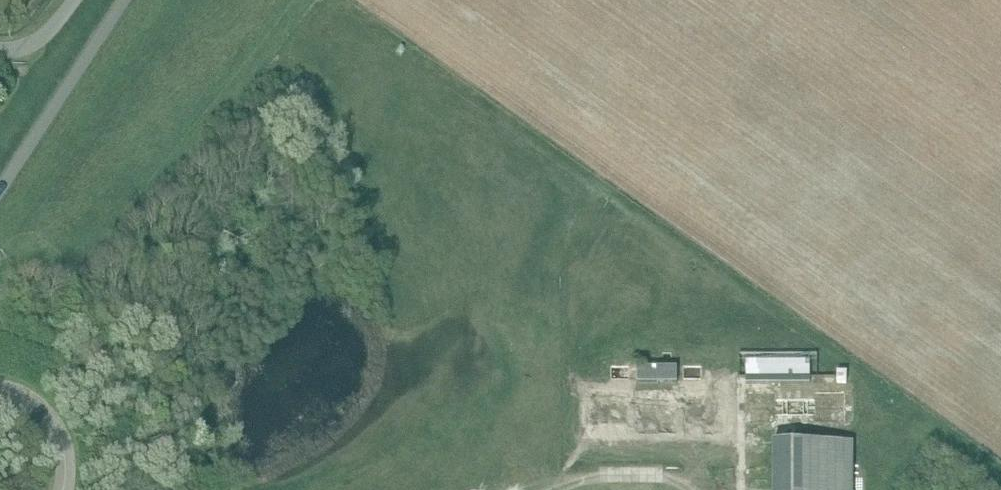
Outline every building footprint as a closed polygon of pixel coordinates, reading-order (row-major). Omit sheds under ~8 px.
[(747,360),(746,384),(811,384),(811,360),(747,360)] [(611,365),(611,380),(630,380),(630,365),(611,365)] [(638,367),(637,384),(678,384),(678,367),(638,367)] [(790,416),(820,414),(820,403),(789,404),(790,416)] [(773,489),(854,489),(854,441),(773,441),(773,489)]
